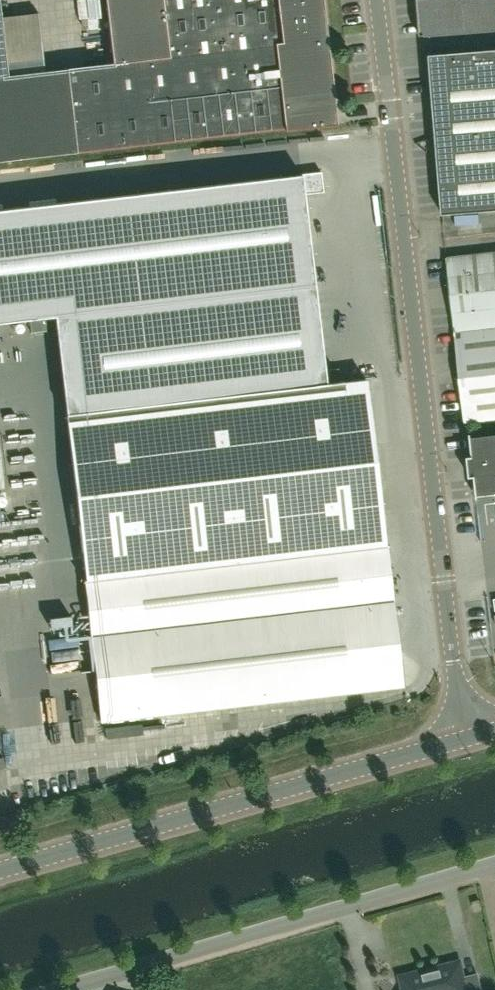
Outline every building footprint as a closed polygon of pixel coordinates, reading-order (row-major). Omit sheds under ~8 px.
[(114,63),(45,71),(38,13),(1,17),(0,8),(0,161),(286,128),(286,131),(336,125),(322,0),(107,0),(114,63)] [(419,38),(430,37),(494,31),(494,0),(416,0),(419,38)] [(429,57),(443,216),(494,212),(494,51),(431,57),(429,57)] [(0,203),(0,315),(324,278),(314,193),(331,191),(328,172),(312,174),(311,168),(0,203)] [(447,257),(446,257),(465,422),(494,419),(494,252),(447,257)] [(386,559),(375,461),(371,432),(365,376),(67,411),(72,467),(87,593),(386,559)] [(468,456),(470,477),(475,477),(477,495),(478,495),(494,493),(494,433),(490,434),(490,435),(470,437),(472,456),(468,456)] [(386,559),(87,593),(101,720),(196,709),(233,705),(400,686),(386,559)] [(88,655),(87,631),(79,632),(78,610),(58,611),(61,656),(88,655)] [(85,662),(63,663),(64,674),(86,673),(85,662)] [(476,908),(483,906),(481,898),(474,900),(476,908)] [(478,973),(465,977),(461,960),(397,976),(400,986),(398,989),(483,989),(478,973)]
